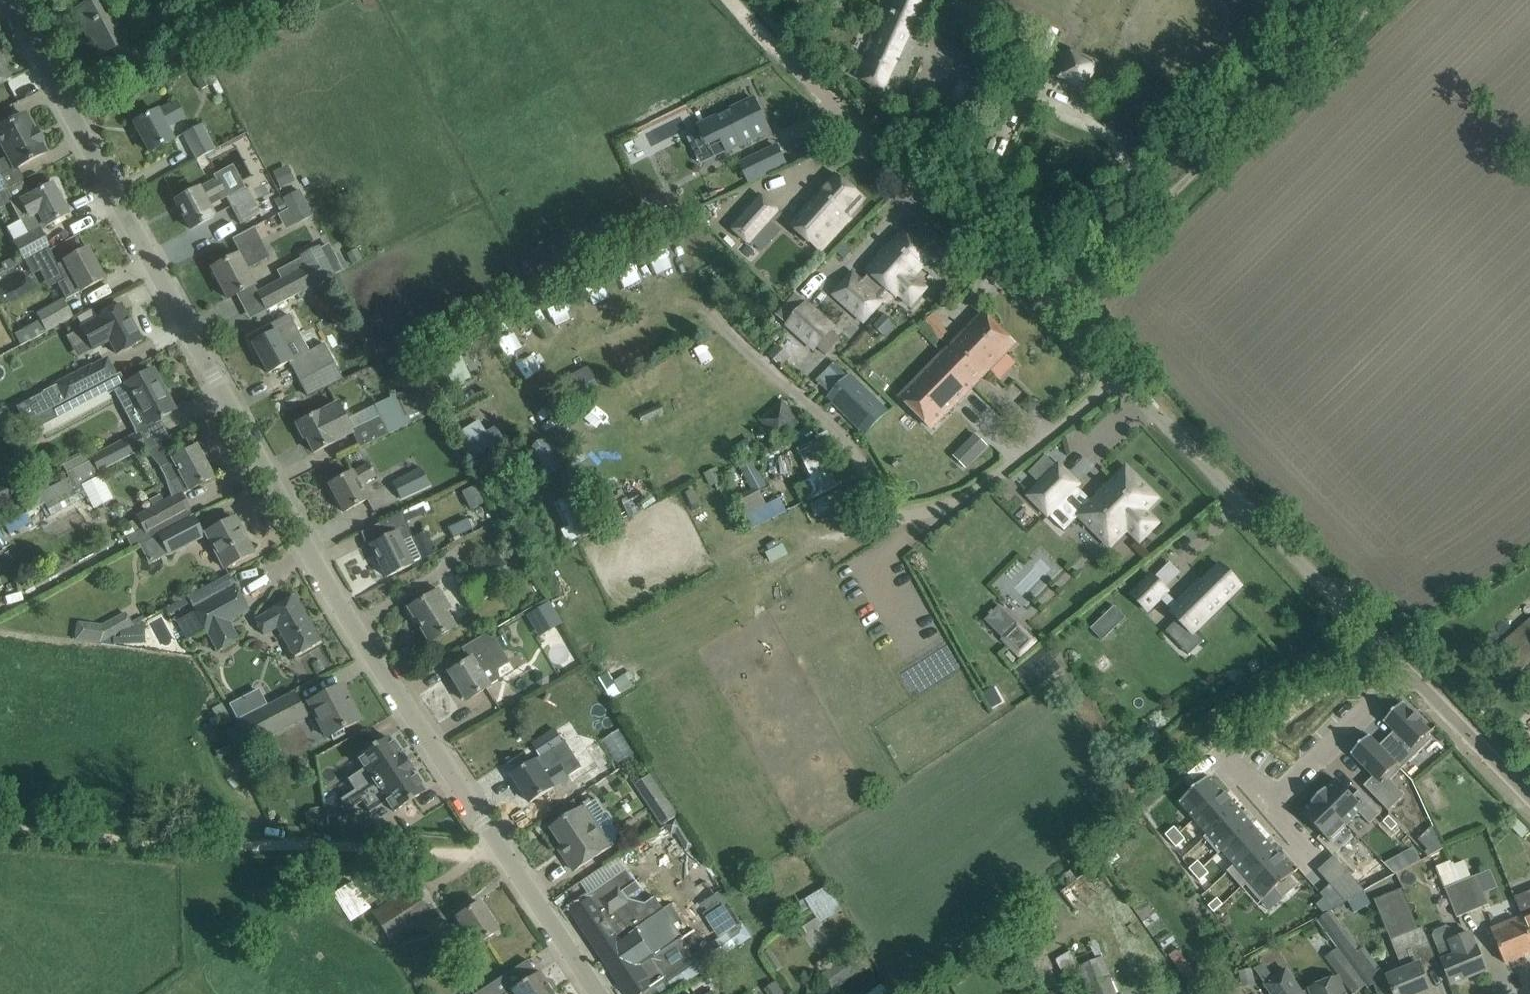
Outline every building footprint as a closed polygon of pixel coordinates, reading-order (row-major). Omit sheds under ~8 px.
[(147,62),(133,35),(128,38),(108,0),(95,0),(75,11),(75,12),(78,11),(93,38),(90,40),(98,56),(113,48),(126,72),(147,62)] [(855,77),(894,98),(913,58),(909,51),(932,0),(889,0),(855,77)] [(1104,70),(1064,51),(1054,73),(1094,92),(1104,70)] [(9,79),(0,59),(0,83),(9,79)] [(216,81),(208,64),(191,73),(200,90),(216,81)] [(961,77),(941,123),(968,135),(988,88),(961,77)] [(719,140),(725,152),(770,132),(755,99),(700,125),(709,144),(719,140)] [(150,152),(167,143),(173,139),(166,127),(184,117),(175,101),(152,114),(134,123),(150,152)] [(15,168),(27,162),(45,152),(40,143),(43,141),(36,130),(34,131),(24,114),(0,127),(0,140),(8,155),(0,160),(0,176),(15,168)] [(925,122),(915,115),(906,127),(916,134),(925,122)] [(261,128),(257,121),(248,126),(252,133),(261,128)] [(196,160),(215,149),(202,124),(183,134),(196,160)] [(750,182),(786,165),(777,147),(741,164),(750,182)] [(294,181),(287,166),(272,172),(280,188),(294,181)] [(791,224),(821,251),(850,219),(847,216),(863,198),(836,174),(791,224)] [(199,188),(193,191),(176,200),(191,229),(209,219),(214,216),(206,203),(224,193),(216,179),(199,188)] [(52,183),(34,193),(29,196),(20,201),(29,216),(22,220),(29,234),(13,242),(22,259),(48,246),(39,229),(68,214),(52,183)] [(246,186),(226,197),(240,224),(260,212),(246,186)] [(0,192),(0,208),(12,201),(6,189),(0,192)] [(285,213),(306,203),(300,191),(283,199),(281,196),(273,200),(280,213),(284,211),(285,213)] [(782,214),(760,195),(731,227),(753,246),(782,214)] [(306,203),(285,213),(292,226),(313,216),(306,203)] [(241,253),(212,268),(228,298),(253,285),(245,270),(261,261),(261,260),(267,257),(253,228),(233,238),(241,253)] [(930,259),(903,234),(867,275),(869,276),(862,284),(853,276),(836,295),(864,321),(882,301),(880,300),(889,290),(896,296),(899,293),(911,304),(925,289),(913,277),(930,259)] [(266,310),(334,276),(333,275),(343,270),(329,244),(320,249),(318,246),(299,256),(300,258),(277,271),(282,280),(257,294),(266,310)] [(64,261),(57,265),(64,279),(57,283),(66,299),(81,291),(86,288),(103,278),(87,248),(69,258),(64,260),(64,261)] [(353,264),(362,258),(357,248),(347,254),(353,264)] [(41,321),(15,334),(20,345),(72,318),(62,300),(37,313),(41,321)] [(784,326),(814,353),(837,327),(818,310),(817,311),(810,304),(811,303),(808,300),(784,326)] [(94,321),(81,329),(93,350),(110,341),(115,350),(117,354),(142,341),(129,317),(128,318),(121,305),(100,316),(97,318),(98,319),(94,321)] [(538,312),(545,329),(561,323),(554,306),(538,312)] [(301,381),(361,349),(350,329),(308,351),(288,314),(271,324),(275,332),(252,344),(268,373),(290,361),(301,381)] [(933,428),(1001,359),(1015,345),(984,314),(901,398),(933,428)] [(931,315),(918,328),(935,346),(948,333),(931,315)] [(462,353),(444,358),(452,386),(470,380),(462,353)] [(827,397),(866,436),(890,412),(851,374),(849,376),(835,363),(817,381),(830,394),(827,397)] [(43,393),(16,407),(25,423),(35,418),(100,383),(100,381),(91,365),(90,366),(64,379),(65,380),(65,381),(63,382),(43,392),(43,393)] [(100,383),(35,418),(44,433),(46,437),(113,402),(111,399),(112,398),(109,393),(114,391),(120,402),(131,396),(146,423),(146,424),(159,417),(160,419),(163,418),(162,416),(174,409),(163,388),(153,369),(125,384),(119,373),(108,378),(100,383)] [(581,380),(561,390),(568,403),(596,389),(589,376),(581,380)] [(396,395),(375,406),(388,433),(410,423),(396,395)] [(1031,396),(1021,405),(1030,414),(1040,405),(1031,396)] [(760,418),(778,440),(802,422),(784,399),(760,418)] [(313,415),(296,424),(303,438),(306,437),(314,452),(331,443),(334,442),(334,441),(352,432),(351,431),(355,429),(363,445),(388,433),(375,406),(363,412),(346,420),(337,404),(335,405),(320,413),(319,412),(313,415)] [(454,418),(449,421),(454,431),(460,428),(454,418)] [(468,458),(503,438),(496,427),(462,448),(468,458)] [(22,503),(27,512),(99,474),(98,471),(145,447),(137,433),(90,457),(86,449),(61,463),(69,478),(22,503)] [(976,436),(963,449),(974,461),(988,447),(976,436)] [(164,442),(147,451),(160,467),(165,478),(168,483),(170,482),(177,496),(180,494),(181,495),(190,490),(190,489),(212,477),(196,447),(173,459),(164,442)] [(840,486),(825,454),(805,464),(812,479),(795,487),(804,504),(840,486)] [(439,458),(393,482),(401,498),(453,471),(450,464),(444,467),(439,458)] [(767,486),(754,461),(740,469),(753,493),(767,486)] [(344,512),(361,502),(367,499),(360,485),(376,476),(369,463),(352,472),(352,471),(329,484),(344,512)] [(1080,485),(1060,465),(1029,496),(1049,516),(1065,499),(1079,485),(1080,485)] [(1079,485),(1065,499),(1081,515),(1079,516),(1111,547),(1129,529),(1141,540),(1156,524),(1145,512),(1158,499),(1127,468),(1094,501),(1079,485)] [(718,469),(706,475),(711,486),(716,484),(722,481),(723,481),(718,469)] [(732,470),(724,475),(730,486),(738,482),(732,470)] [(101,474),(100,475),(81,485),(87,496),(93,508),(113,498),(101,474)] [(11,498),(5,484),(0,486),(0,503),(11,498)] [(483,503),(474,485),(461,492),(470,509),(483,503)] [(752,530),(788,512),(781,497),(767,504),(761,491),(739,502),(752,530)] [(128,523),(139,544),(158,534),(192,516),(181,495),(180,494),(177,496),(138,517),(138,518),(128,523)] [(427,500),(378,524),(383,538),(371,545),(387,577),(412,565),(411,563),(420,558),(410,538),(411,537),(405,521),(430,509),(427,500)] [(192,516),(158,534),(168,552),(169,553),(203,535),(192,516)] [(224,568),(235,562),(253,553),(234,518),(205,533),(224,568)] [(467,518),(448,528),(453,538),(472,529),(467,518)] [(1239,580),(1217,560),(1192,587),(1189,585),(1174,601),(1177,603),(1171,610),(1193,630),(1239,580)] [(1147,610),(1166,589),(1150,574),(1131,595),(1147,610)] [(235,587),(194,610),(195,612),(176,622),(187,641),(205,631),(216,651),(237,640),(227,622),(248,610),(235,587)] [(430,642),(447,632),(454,627),(445,612),(451,608),(439,589),(408,608),(430,642)] [(294,596),(277,606),(268,610),(269,612),(255,620),(263,635),(277,627),(295,656),(320,642),(294,596)] [(549,601),(538,608),(550,629),(561,623),(549,601)] [(991,614),(985,620),(1019,654),(1033,640),(999,606),(994,611),(993,610),(989,613),(991,614)] [(1115,606),(1103,618),(1115,630),(1126,619),(1115,606)] [(77,623),(74,641),(96,644),(144,618),(143,616),(129,621),(125,613),(100,625),(77,623)] [(1529,663),(1529,620),(1490,656),(1512,680),(1529,663)] [(468,660),(448,672),(457,686),(455,689),(461,698),(465,698),(466,701),(488,686),(499,679),(498,669),(509,662),(489,631),(461,649),(468,660)] [(600,677),(612,698),(621,693),(609,671),(600,677)] [(294,694),(238,723),(249,745),(271,733),(314,711),(327,737),(331,736),(333,740),(346,734),(344,729),(359,721),(341,685),(300,706),(294,694)] [(258,690),(229,705),(237,720),(266,705),(258,690)] [(1394,731),(1379,746),(1396,763),(1411,748),(1412,749),(1431,731),(1403,703),(1384,721),(1394,731)] [(225,709),(216,715),(222,726),(232,720),(225,709)] [(603,739),(619,763),(636,751),(620,728),(603,739)] [(531,803),(548,792),(555,788),(554,787),(569,777),(561,765),(555,755),(566,748),(555,731),(533,745),(542,758),(513,776),(531,803)] [(1369,735),(1351,754),(1373,777),(1364,786),(1386,808),(1402,792),(1386,775),(1397,764),(1396,763),(1379,746),(1369,735)] [(394,812),(424,792),(410,770),(412,769),(404,757),(402,758),(388,737),(358,757),(365,767),(347,779),(354,790),(340,800),(348,811),(362,802),(369,813),(387,801),(394,812)] [(652,773),(636,783),(662,826),(678,816),(652,773)] [(1208,776),(1178,803),(1194,820),(1223,793),(1208,776)] [(1336,779),(1319,796),(1347,825),(1359,813),(1369,824),(1381,813),(1359,791),(1353,797),(1336,779)] [(1223,793),(1194,820),(1207,835),(1237,809),(1223,793)] [(1319,796),(1301,813),(1330,842),(1347,825),(1319,796)] [(597,798),(586,806),(553,829),(569,853),(565,856),(575,871),(613,846),(603,832),(614,825),(616,820),(610,812),(606,812),(597,798)] [(310,813),(307,813),(309,825),(326,822),(324,810),(321,811),(319,809),(311,810),(310,813)] [(1237,809),(1207,835),(1221,850),(1251,824),(1237,809)] [(1515,815),(1507,823),(1512,827),(1520,820),(1515,815)] [(677,819),(666,827),(672,836),(677,833),(688,850),(694,845),(677,819)] [(1251,824),(1221,850),(1234,866),(1264,839),(1251,824)] [(1174,827),(1164,835),(1170,841),(1179,833),(1174,827)] [(1264,839),(1234,866),(1248,881),(1278,855),(1264,839)] [(1186,843),(1177,851),(1182,857),(1191,849),(1186,843)] [(1416,843),(1410,849),(1418,858),(1424,852),(1416,843)] [(1121,857),(1112,845),(1095,856),(1104,869),(1121,857)] [(1278,855),(1248,881),(1264,899),(1276,888),(1284,897),(1299,884),(1291,875),(1294,873),(1278,855)] [(1112,889),(1090,857),(1058,880),(1063,886),(1062,887),(1064,890),(1060,893),(1076,913),(1112,889)] [(1197,860),(1188,868),(1194,874),(1203,866),(1197,860)] [(1454,864),(1473,911),(1489,905),(1477,875),(1469,878),(1462,861),(1454,864)] [(1473,911),(1454,864),(1452,865),(1451,862),(1436,869),(1445,890),(1445,889),(1457,918),(1473,911)] [(725,955),(753,937),(743,922),(714,940),(704,925),(699,929),(680,902),(665,911),(643,877),(635,882),(627,871),(591,895),(593,899),(573,913),(628,993),(643,993),(671,975),(679,987),(725,955)] [(1209,877),(1200,885),(1205,891),(1214,883),(1209,877)] [(354,879),(332,892),(349,921),(371,909),(354,879)] [(669,902),(682,897),(677,883),(663,888),(669,902)] [(718,912),(725,907),(729,904),(721,892),(722,891),(716,883),(703,892),(708,899),(703,903),(712,916),(718,912)] [(1338,885),(1332,890),(1340,899),(1346,894),(1338,885)] [(390,942),(431,915),(413,888),(372,914),(390,942)] [(1374,899),(1404,971),(1389,977),(1395,993),(1428,993),(1431,993),(1422,970),(1438,964),(1423,928),(1419,930),(1401,888),(1399,889),(1374,899)] [(1332,890),(1326,895),(1334,904),(1340,899),(1332,890)] [(1216,898),(1207,906),(1212,912),(1221,904),(1216,898)] [(479,902),(462,913),(456,917),(463,927),(447,937),(460,956),(465,952),(475,946),(482,942),(498,931),(479,902)] [(1011,954),(1025,975),(1035,969),(1024,950),(1031,946),(1030,945),(1058,927),(1045,908),(1003,935),(1014,953),(1011,954)] [(1332,910),(1318,920),(1323,928),(1338,948),(1337,949),(1361,983),(1381,968),(1365,946),(1362,949),(1338,917),(1332,910)] [(807,935),(821,927),(813,914),(800,922),(807,935)] [(1505,963),(1529,953),(1529,914),(1492,930),(1505,963)] [(1456,940),(1437,947),(1452,984),(1486,970),(1477,947),(1471,934),(1456,940)] [(782,967),(770,950),(763,954),(775,972),(782,967)] [(822,975),(834,992),(870,967),(858,950),(822,975)] [(1188,964),(1179,971),(1195,993),(1209,993),(1188,964)] [(1339,978),(1311,989),(1302,992),(1286,969),(1267,984),(1274,993),(1346,993),(1339,978)] [(540,971),(511,990),(502,977),(477,993),(551,993),(554,992),(553,991),(555,986),(551,980),(545,980),(540,971)] [(1086,987),(1089,993),(1117,993),(1110,977),(1109,977),(1086,987)] [(778,981),(766,990),(768,993),(787,993),(778,981)]
